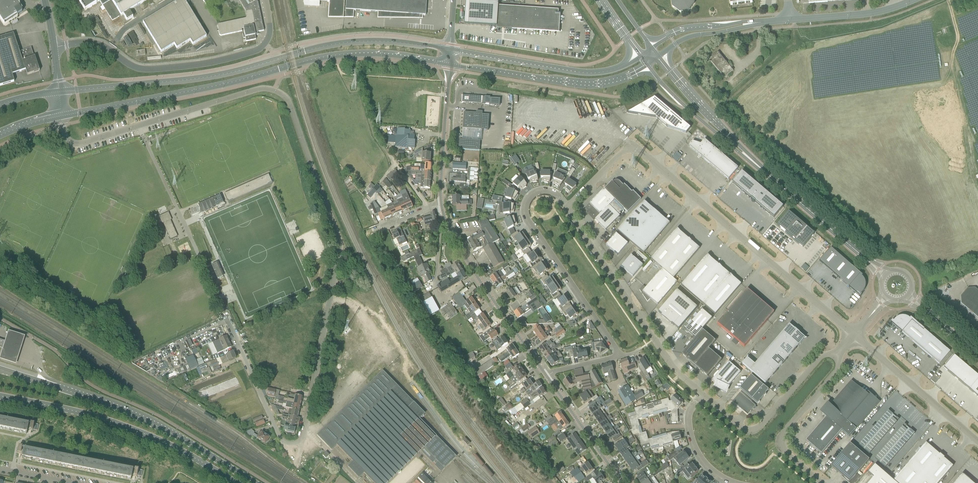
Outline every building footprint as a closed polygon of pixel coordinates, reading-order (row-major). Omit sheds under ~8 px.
[(4,24),(18,16),(17,15),(22,12),(21,10),(22,9),(19,4),(20,3),(18,0),(0,0),(0,18),(4,24)] [(85,11),(100,2),(103,6),(111,18),(111,17),(112,20),(121,15),(121,16),(123,15),(127,21),(133,17),(129,11),(147,0),(78,0),(85,11)] [(206,37),(184,0),(180,0),(143,23),(161,52),(174,45),(177,49),(190,41),(193,45),(206,37)] [(242,31),(242,30),(244,30),(246,42),(256,39),(255,35),(258,35),(258,32),(264,31),(258,3),(257,1),(258,0),(239,0),(245,11),(247,17),(246,18),(219,26),(218,27),(219,35),(221,36),(242,31)] [(345,0),(309,0),(309,1),(329,2),(328,18),(343,18),(345,0)] [(427,0),(346,0),(345,10),(345,18),(353,18),(354,11),(378,12),(378,18),(419,19),(420,15),(426,16),(427,0)] [(465,24),(557,31),(558,15),(561,15),(558,14),(559,11),(499,6),(499,2),(488,1),(476,0),(472,0),(466,0),(465,24)] [(672,6),(680,12),(689,11),(695,4),(694,0),(672,0),(672,6)] [(27,75),(40,71),(40,70),(39,71),(34,57),(35,57),(35,56),(34,57),(31,48),(26,49),(20,52),(14,34),(0,38),(0,86),(14,82),(12,75),(25,70),(27,75)] [(718,52),(709,59),(724,78),(733,71),(718,52)] [(483,97),(478,96),(462,95),(462,103),(482,104),(483,97)] [(635,110),(629,113),(656,118),(668,127),(687,133),(688,131),(691,128),(679,119),(680,119),(655,98),(635,109),(635,110)] [(477,111),(477,113),(464,112),(463,129),(480,130),(481,130),(482,112),(480,112),(477,111)] [(412,132),(411,132),(411,130),(405,130),(405,129),(398,128),(398,134),(395,133),(394,134),(394,136),(389,136),(388,145),(391,145),(390,146),(396,147),(395,148),(408,149),(408,148),(415,148),(416,141),(415,141),(415,135),(413,135),(414,134),(412,132)] [(459,145),(459,149),(463,150),(480,151),(480,146),(480,141),(460,139),(459,145)] [(689,146),(729,180),(738,168),(705,140),(701,145),(693,142),(689,146)] [(422,162),(431,162),(431,153),(423,153),(423,148),(414,153),(417,158),(422,158),(422,162)] [(512,157),(509,159),(515,167),(518,165),(517,164),(512,157)] [(466,170),(467,163),(453,162),(452,169),(466,170)] [(432,172),(432,164),(426,163),(426,165),(421,165),(421,164),(415,164),(415,167),(412,167),(407,168),(406,171),(432,172)] [(471,170),(470,181),(477,181),(478,171),(471,170)] [(526,174),(529,180),(531,179),(531,182),(533,181),(533,183),(537,182),(537,181),(538,180),(537,172),(535,172),(534,170),(526,174)] [(412,180),(414,180),(413,178),(412,175),(416,176),(416,180),(431,181),(432,172),(406,171),(405,171),(412,180)] [(541,172),(541,178),(544,178),(543,181),(545,181),(545,183),(548,183),(548,182),(550,182),(551,179),(552,174),(550,173),(550,172),(541,172)] [(773,219),(783,208),(779,204),(745,175),(742,172),(732,183),(736,186),(770,215),(773,219)] [(556,173),(554,179),(556,180),(554,183),(556,184),(555,185),(558,187),(559,186),(560,187),(563,183),(565,179),(564,178),(565,177),(556,173)] [(513,184),(518,188),(520,186),(521,189),(523,188),(524,189),(526,187),(526,186),(527,185),(525,182),(522,178),(521,178),(520,177),(513,184)] [(392,186),(388,181),(386,178),(383,182),(386,186),(389,189),(392,186)] [(421,187),(430,188),(431,181),(416,180),(414,180),(412,180),(415,185),(418,185),(418,184),(421,184),(421,187)] [(570,193),(577,187),(575,186),(576,185),(569,180),(565,185),(567,186),(565,189),(567,190),(566,191),(568,193),(569,192),(570,193)] [(604,189),(615,200),(628,213),(642,199),(633,191),(632,192),(625,185),(623,186),(620,182),(619,182),(618,181),(617,181),(616,181),(615,181),(614,182),(614,183),(612,181),(604,189)] [(517,199),(519,196),(518,195),(519,193),(511,188),(510,190),(509,189),(506,198),(511,200),(512,198),(515,199),(516,198),(517,199)] [(594,221),(608,208),(615,200),(604,189),(593,200),(586,208),(589,212),(588,213),(587,212),(592,215),(591,216),(594,221)] [(403,198),(408,210),(414,207),(407,193),(402,196),(403,198)] [(220,195),(198,205),(201,213),(223,203),(220,195)] [(472,200),(469,200),(469,196),(452,196),(453,206),(472,205),(472,200)] [(398,200),(403,212),(408,210),(403,198),(398,200)] [(397,200),(398,201),(393,203),(397,214),(403,212),(398,200),(397,200)] [(644,254),(670,223),(670,224),(670,223),(667,221),(660,215),(661,215),(654,210),(648,204),(645,201),(631,215),(618,231),(618,232),(634,245),(644,254)] [(392,217),(389,209),(382,212),(380,209),(375,202),(371,204),(372,206),(372,207),(376,216),(379,215),(381,220),(384,219),(385,220),(392,217)] [(514,205),(497,202),(498,205),(504,205),(504,214),(507,214),(510,214),(510,211),(513,212),(513,210),(514,210),(515,207),(514,206),(514,205)] [(393,203),(387,205),(389,209),(392,217),(397,214),(393,203)] [(594,221),(597,225),(599,224),(606,231),(619,218),(608,208),(594,221)] [(803,248),(815,234),(810,230),(808,228),(808,229),(803,224),(803,223),(801,222),(799,221),(789,211),(781,220),(782,220),(781,221),(780,222),(779,223),(777,225),(779,227),(781,228),(780,229),(784,232),(785,232),(803,248)] [(172,220),(168,212),(159,216),(162,224),(163,223),(170,239),(178,236),(171,220),(172,220)] [(438,221),(437,220),(435,212),(431,213),(431,216),(423,218),(424,223),(425,223),(425,225),(433,223),(433,222),(438,221)] [(517,222),(516,218),(515,219),(514,217),(507,218),(506,219),(506,220),(504,221),(508,229),(514,227),(513,224),(516,224),(515,222),(517,222)] [(489,222),(487,218),(479,223),(482,229),(481,229),(482,233),(468,241),(471,246),(495,233),(489,222)] [(414,223),(411,224),(414,230),(417,228),(418,231),(421,229),(418,222),(415,224),(414,223)] [(674,279),(700,249),(677,229),(651,259),(674,279)] [(393,233),(393,234),(395,240),(396,239),(397,239),(399,244),(400,246),(407,242),(402,232),(398,234),(397,231),(395,232),(394,232),(393,233)] [(519,245),(527,239),(525,236),(523,233),(522,234),(520,235),(517,232),(515,233),(511,236),(515,242),(516,242),(519,245)] [(493,244),(500,240),(499,239),(495,233),(471,246),(474,252),(482,247),(483,248),(484,249),(493,244)] [(628,244),(616,234),(607,245),(606,246),(615,253),(618,256),(628,244)] [(530,243),(527,239),(519,245),(521,249),(520,250),(524,256),(526,254),(531,251),(528,248),(531,246),(532,246),(531,245),(530,243)] [(484,249),(494,268),(504,262),(493,244),(484,249)] [(862,276),(861,276),(862,275),(831,248),(819,261),(849,287),(860,297),(861,296),(860,295),(861,295),(862,294),(863,293),(863,292),(864,292),(864,291),(865,290),(865,289),(865,288),(866,288),(866,287),(866,286),(866,285),(866,284),(866,283),(865,282),(865,281),(865,280),(864,279),(864,278),(863,278),(863,277),(862,276)] [(427,283),(432,280),(430,277),(428,274),(431,273),(428,264),(424,266),(420,256),(422,255),(420,249),(418,250),(410,254),(406,256),(401,258),(403,261),(404,262),(414,257),(419,268),(420,268),(425,279),(426,279),(427,283)] [(531,251),(526,254),(531,261),(529,263),(533,268),(541,262),(540,259),(536,252),(533,254),(531,251)] [(621,267),(633,277),(643,266),(631,255),(621,267)] [(707,255),(681,286),(702,303),(715,315),(741,284),(707,255)] [(461,267),(458,262),(447,269),(446,268),(440,272),(442,275),(449,272),(454,270),(455,271),(461,267)] [(541,262),(533,268),(536,273),(538,271),(541,275),(548,270),(544,264),(543,264),(541,262)] [(223,277),(217,263),(212,265),(218,279),(221,277),(222,278),(224,278),(223,277)] [(449,276),(455,272),(457,275),(463,271),(461,267),(455,271),(454,270),(449,272),(442,275),(440,276),(442,279),(448,276),(449,276)] [(677,282),(662,269),(646,288),(643,286),(640,290),(648,302),(651,299),(658,305),(677,282)] [(506,277),(507,277),(514,273),(513,270),(511,271),(507,274),(504,276),(493,283),(497,288),(503,284),(502,282),(507,279),(506,277)] [(442,293),(467,277),(463,271),(457,275),(458,277),(449,282),(448,279),(437,286),(442,293)] [(504,276),(501,271),(490,278),(493,283),(504,276)] [(553,277),(550,279),(547,275),(546,276),(543,279),(541,280),(545,286),(546,285),(548,289),(557,283),(553,277)] [(413,289),(412,290),(413,293),(422,288),(421,285),(420,281),(411,286),(413,289)] [(561,289),(560,287),(557,283),(548,289),(551,293),(550,293),(554,299),(561,295),(558,292),(561,289)] [(514,288),(513,289),(512,289),(510,286),(509,287),(506,289),(506,290),(507,289),(509,292),(507,293),(512,300),(512,299),(519,295),(514,288)] [(975,288),(968,289),(961,296),(962,304),(977,317),(977,291),(975,288)] [(718,324),(745,347),(767,321),(774,313),(747,289),(718,324)] [(662,315),(661,316),(671,325),(672,324),(679,330),(698,308),(677,290),(659,312),(662,315)] [(537,297),(534,294),(533,295),(531,291),(527,293),(530,297),(529,298),(531,301),(537,297)] [(424,303),(432,298),(430,293),(421,297),(424,303)] [(476,304),(472,298),(466,302),(460,293),(452,298),(453,299),(460,308),(460,309),(465,306),(468,309),(476,304)] [(559,307),(562,312),(571,306),(569,303),(570,302),(566,296),(563,298),(561,295),(554,299),(555,301),(557,299),(561,305),(559,307)] [(543,306),(541,304),(537,297),(531,301),(514,313),(518,319),(519,318),(524,314),(531,309),(529,307),(534,304),(537,307),(538,309),(543,306)] [(420,305),(427,317),(439,311),(433,298),(432,298),(424,303),(420,305)] [(447,314),(447,315),(450,319),(458,314),(456,311),(451,304),(450,304),(441,311),(444,316),(447,314)] [(468,309),(470,313),(465,316),(469,321),(476,316),(474,313),(480,309),(476,304),(468,309)] [(571,306),(562,312),(566,317),(568,315),(571,319),(578,314),(574,308),(573,308),(571,306)] [(712,319),(701,309),(685,329),(694,338),(681,353),(689,360),(689,361),(700,371),(701,370),(708,376),(722,360),(709,349),(716,342),(703,330),(712,319)] [(482,324),(488,320),(483,314),(478,318),(476,316),(469,321),(471,324),(472,323),(473,322),(474,323),(479,320),(482,324)] [(910,319),(909,318),(908,317),(907,317),(906,316),(905,316),(904,316),(902,316),(901,316),(900,317),(899,317),(898,317),(897,318),(896,318),(896,319),(895,320),(894,321),(893,320),(891,323),(939,364),(950,352),(911,318),(910,319)] [(482,324),(479,326),(482,329),(483,331),(486,329),(491,325),(488,320),(482,324)] [(538,324),(534,327),(536,330),(534,331),(537,337),(544,333),(538,324)] [(768,382),(768,381),(773,375),(773,376),(783,365),(787,360),(792,354),(796,349),(804,340),(808,338),(801,335),(800,333),(795,329),(789,325),(755,365),(747,358),(743,364),(753,373),(766,384),(768,382)] [(492,340),(499,335),(495,330),(494,331),(492,329),(482,335),(480,337),(479,337),(483,343),(486,340),(490,337),(492,340)] [(547,338),(550,336),(548,334),(551,332),(550,329),(547,331),(546,331),(544,333),(537,337),(541,342),(547,338)] [(563,329),(556,334),(555,334),(557,337),(558,338),(565,332),(563,329)] [(26,337),(9,331),(6,341),(4,348),(2,355),(0,360),(17,365),(19,360),(26,337)] [(208,345),(213,355),(224,350),(231,347),(226,336),(219,340),(208,345)] [(498,350),(508,343),(504,338),(494,344),(498,350)] [(550,341),(550,340),(545,343),(539,348),(544,355),(554,347),(556,346),(554,343),(552,344),(550,341)] [(593,352),(598,352),(600,354),(603,353),(603,354),(608,350),(606,347),(605,347),(603,345),(601,342),(592,343),(592,341),(593,352)] [(508,352),(499,359),(500,361),(506,357),(516,350),(513,345),(506,349),(508,352)] [(571,347),(573,357),(574,359),(578,358),(578,360),(582,359),(583,359),(588,357),(586,350),(581,351),(581,348),(576,350),(575,346),(571,347)] [(555,349),(554,347),(544,355),(547,359),(555,354),(557,352),(555,349)] [(573,357),(571,347),(564,349),(565,352),(569,352),(570,358),(573,357)] [(513,359),(519,354),(516,350),(506,357),(500,361),(502,363),(511,356),(513,359)] [(220,358),(222,363),(222,364),(236,358),(233,352),(220,358)] [(472,352),(461,358),(464,363),(469,360),(475,357),(472,352)] [(559,362),(563,361),(563,357),(558,358),(556,355),(555,354),(547,359),(552,366),(556,364),(556,365),(558,363),(558,362),(559,362)] [(191,370),(198,366),(204,364),(201,358),(196,360),(193,355),(185,359),(188,365),(190,370),(191,370)] [(977,379),(977,375),(954,355),(944,368),(969,389),(977,379)] [(648,361),(645,357),(642,359),(640,361),(641,363),(638,365),(639,367),(640,369),(641,372),(646,379),(650,377),(646,371),(651,368),(647,361),(648,361)] [(210,362),(212,367),(211,368),(212,371),(214,370),(215,372),(221,370),(219,366),(216,359),(210,362)] [(481,374),(495,364),(493,360),(493,359),(473,373),(476,378),(479,376),(481,374)] [(627,359),(620,362),(623,371),(624,373),(637,368),(635,363),(629,365),(627,359)] [(716,384),(715,387),(726,392),(728,388),(728,387),(741,372),(728,362),(713,380),(712,381),(716,384)] [(602,366),(602,367),(604,374),(608,373),(608,374),(611,383),(617,381),(611,363),(602,366)] [(208,371),(207,368),(206,368),(205,364),(199,367),(200,370),(201,372),(202,374),(208,371)] [(175,371),(177,376),(190,370),(188,365),(175,371)] [(506,375),(509,380),(511,379),(516,376),(523,371),(520,366),(518,368),(517,366),(512,369),(513,370),(506,375)] [(589,374),(589,373),(584,374),(582,369),(574,371),(576,378),(572,381),(571,380),(570,381),(569,378),(563,382),(568,389),(577,383),(581,382),(583,391),(585,393),(587,392),(589,391),(592,389),(602,383),(595,370),(589,374)] [(453,459),(456,457),(419,419),(421,416),(424,414),(413,403),(403,393),(382,371),(374,378),(370,382),(317,435),(331,450),(336,445),(353,462),(348,467),(358,478),(364,473),(374,482),(387,482),(419,453),(421,451),(432,463),(434,461),(436,464),(435,465),(441,472),(446,466),(450,463),(453,459)] [(516,376),(519,380),(509,388),(511,391),(527,380),(525,377),(527,376),(523,371),(516,376)] [(769,390),(751,375),(740,388),(758,404),(758,403),(758,404),(760,402),(764,396),(765,396),(766,395),(766,394),(769,390)] [(969,389),(977,396),(977,379),(969,389)] [(534,385),(530,380),(523,385),(525,387),(521,390),(523,393),(534,385)] [(539,382),(533,386),(534,387),(533,387),(526,392),(529,396),(542,387),(539,382)] [(849,437),(852,433),(879,402),(869,394),(867,396),(852,383),(831,407),(829,406),(823,414),(826,417),(806,441),(807,441),(821,454),(842,430),(849,437)] [(634,396),(628,386),(618,392),(626,406),(636,400),(634,396)] [(279,391),(264,387),(265,392),(267,393),(267,396),(274,397),(275,393),(278,394),(279,391)] [(547,393),(543,388),(514,408),(510,411),(514,416),(518,413),(524,408),(525,409),(531,405),(531,406),(541,399),(540,398),(547,393)] [(644,396),(641,390),(634,395),(637,400),(644,396)] [(581,396),(585,403),(591,399),(587,392),(585,393),(581,396)] [(740,393),(732,402),(744,412),(748,416),(751,412),(756,406),(740,393)] [(300,405),(301,404),(303,396),(296,394),(294,401),(284,398),(283,401),(293,403),(293,404),(300,405)] [(669,401),(671,406),(672,406),(678,411),(678,410),(684,403),(680,400),(681,398),(677,395),(671,401),(669,401)] [(672,410),(671,406),(669,401),(669,398),(661,401),(662,404),(658,405),(660,411),(667,409),(667,411),(671,410),(672,410)] [(280,401),(279,401),(278,403),(282,404),(283,403),(286,404),(286,408),(290,409),(299,411),(300,405),(293,404),(293,403),(283,401),(283,402),(280,401)] [(649,415),(649,416),(654,415),(653,413),(660,411),(658,405),(657,402),(646,405),(649,415)] [(505,406),(506,407),(504,408),(506,411),(508,410),(509,411),(513,407),(510,403),(505,406)] [(597,404),(597,405),(596,405),(590,409),(593,415),(604,407),(606,406),(605,403),(600,406),(599,404),(598,403),(597,404)] [(271,405),(275,413),(275,415),(279,415),(275,406),(271,405)] [(649,415),(646,405),(634,408),(636,415),(638,420),(642,418),(642,417),(649,415)] [(597,420),(606,413),(604,410),(606,409),(604,407),(593,415),(597,420)] [(292,409),(290,409),(288,415),(298,418),(299,411),(292,409)] [(859,445),(870,454),(897,422),(896,421),(898,419),(888,411),(859,445)] [(547,422),(550,420),(554,425),(555,424),(564,418),(561,413),(552,418),(551,416),(545,419),(547,422)] [(600,425),(611,417),(610,415),(608,417),(606,413),(597,420),(600,425)] [(296,423),(298,418),(288,415),(288,416),(283,414),(279,415),(275,415),(276,417),(282,417),(281,420),(296,423)] [(639,428),(640,427),(638,420),(636,415),(629,418),(632,429),(639,428)] [(604,430),(613,423),(610,420),(613,419),(611,417),(600,425),(604,430)] [(555,424),(558,428),(559,428),(560,430),(569,424),(564,418),(555,424)] [(27,433),(29,424),(0,419),(0,428),(27,433)] [(281,420),(280,426),(284,426),(283,431),(294,434),(296,423),(281,420)] [(37,431),(38,425),(34,424),(34,423),(31,423),(30,429),(33,430),(37,431)] [(607,435),(619,427),(618,425),(615,427),(613,423),(604,430),(607,435)] [(902,427),(875,458),(886,467),(915,433),(906,425),(904,428),(902,427)] [(621,436),(617,431),(620,429),(619,427),(607,435),(611,440),(613,439),(615,441),(621,436)] [(529,432),(533,438),(538,435),(534,429),(529,432)] [(254,433),(251,430),(245,432),(252,437),(253,435),(265,444),(270,437),(260,431),(257,436),(254,433)] [(641,434),(638,434),(642,446),(649,444),(650,444),(648,439),(646,432),(640,434),(641,434)] [(674,442),(674,444),(676,449),(679,447),(678,441),(681,440),(680,434),(679,433),(680,432),(673,432),(671,433),(674,442)] [(557,437),(557,438),(560,442),(567,438),(563,433),(562,434),(557,437)] [(587,450),(575,433),(567,439),(574,449),(577,447),(578,449),(575,451),(578,455),(587,450)] [(660,438),(663,447),(674,444),(674,442),(671,433),(666,434),(667,436),(660,438)] [(622,437),(615,442),(617,445),(615,446),(619,451),(630,444),(629,442),(627,443),(622,437)] [(649,444),(651,451),(663,447),(660,438),(653,440),(653,438),(648,439),(650,444),(649,444)] [(556,440),(549,444),(546,447),(549,451),(552,450),(559,444),(556,440)] [(953,466),(944,459),(945,458),(940,454),(940,455),(926,443),(925,444),(905,468),(901,471),(902,471),(894,481),(896,482),(939,482),(951,469),(953,466)] [(629,452),(627,449),(630,448),(629,447),(632,445),(630,444),(619,451),(623,456),(629,452)] [(850,482),(855,482),(860,477),(857,474),(869,460),(850,444),(831,466),(850,482)] [(24,448),(22,456),(22,457),(77,468),(78,459),(24,448)] [(633,453),(631,455),(629,452),(623,456),(626,461),(637,454),(637,453),(636,452),(634,454),(633,453)] [(678,456),(676,453),(667,457),(669,461),(671,460),(673,458),(679,466),(689,458),(684,452),(678,456)] [(639,455),(637,454),(626,461),(630,467),(638,460),(636,457),(639,455)] [(582,465),(587,462),(584,457),(578,460),(580,464),(581,463),(582,465)] [(77,468),(131,479),(131,478),(133,470),(78,459),(77,468)] [(630,467),(633,472),(642,466),(643,468),(649,464),(646,460),(641,464),(638,460),(630,467)] [(818,460),(814,465),(824,473),(828,467),(818,460)] [(578,475),(584,471),(586,474),(593,470),(588,463),(582,467),(582,468),(579,470),(576,472),(578,475)] [(684,470),(682,468),(676,473),(678,475),(683,472),(685,475),(688,479),(691,476),(691,477),(698,472),(696,469),(697,469),(695,466),(694,467),(692,464),(684,470)] [(894,481),(888,476),(875,465),(868,473),(874,477),(869,482),(896,482),(894,481)] [(663,468),(652,475),(642,482),(652,482),(654,482),(652,479),(663,471),(663,468)] [(135,469),(134,476),(137,477),(137,475),(141,476),(143,470),(138,469),(135,469)] [(646,469),(642,472),(644,474),(638,478),(641,482),(642,482),(652,475),(651,474),(650,475),(646,469)] [(601,482),(605,480),(601,474),(600,475),(596,471),(584,480),(586,482),(593,478),(597,482),(600,482),(601,482)] [(426,478),(424,476),(422,474),(418,478),(420,480),(422,482),(431,482),(430,482),(428,480),(426,478)] [(962,474),(960,477),(955,482),(972,482),(962,474)]
